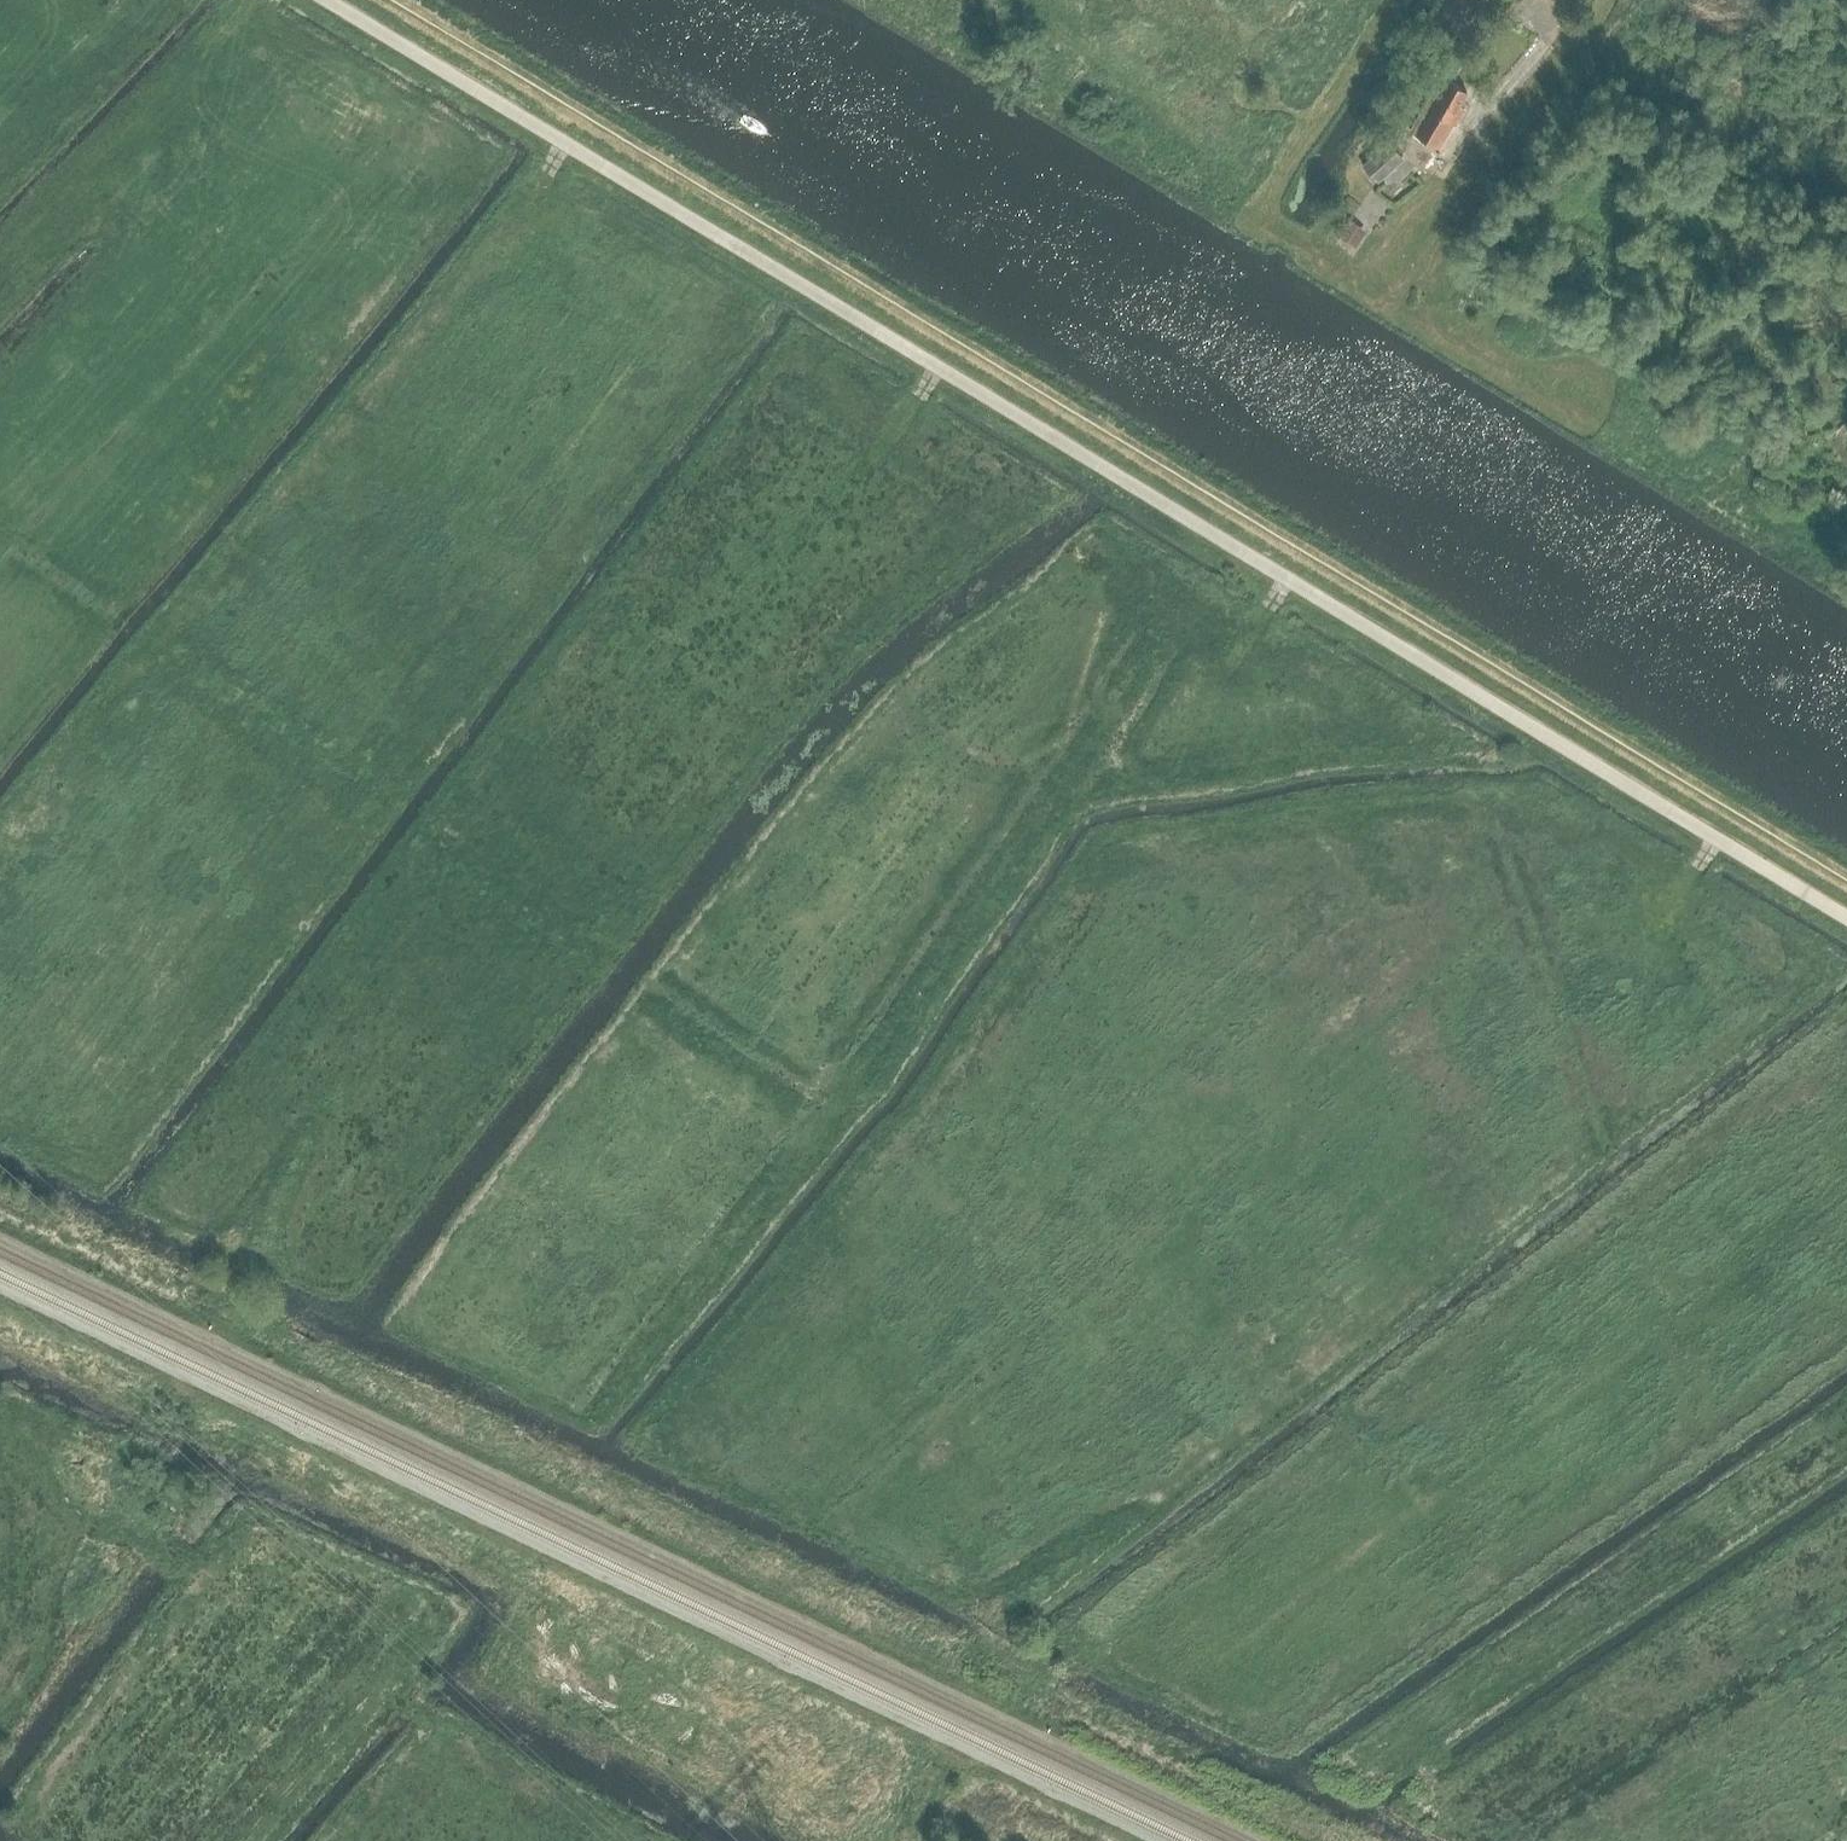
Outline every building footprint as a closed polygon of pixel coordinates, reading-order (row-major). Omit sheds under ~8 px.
[(1460,105),(1468,92),(1449,80),(1442,94),(1437,90),(1411,132),(1435,146),(1445,131),(1434,124),(1439,116),(1455,125),(1465,108),(1460,105)] [(1363,165),(1380,183),(1405,161),(1388,143),(1363,165)] [(1363,236),(1347,224),(1339,236),(1355,247),(1363,236)]
